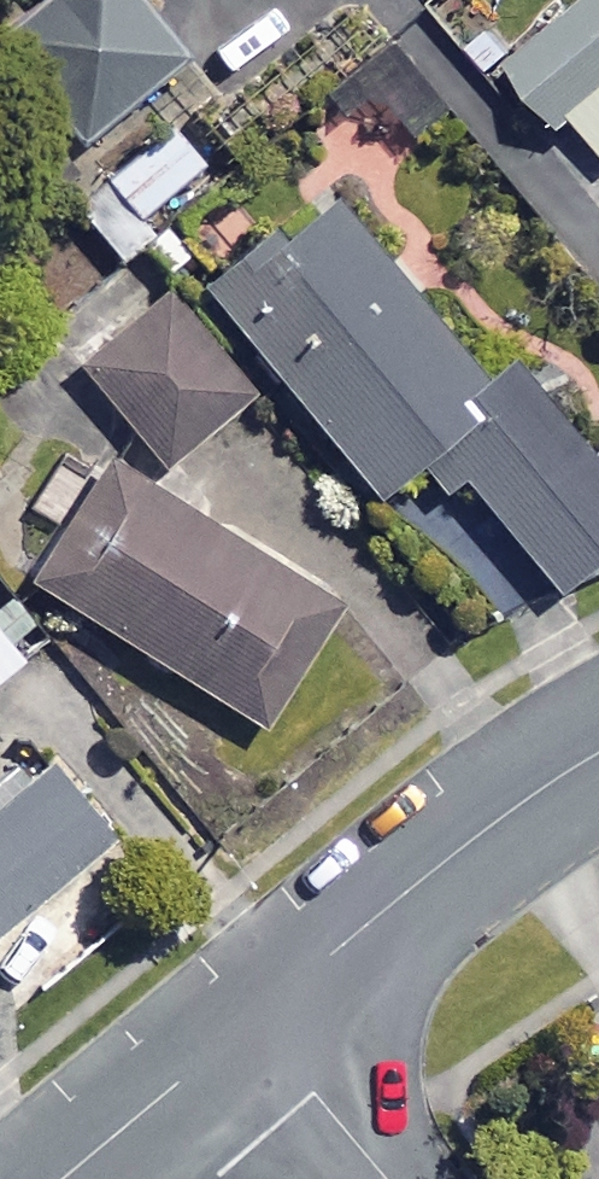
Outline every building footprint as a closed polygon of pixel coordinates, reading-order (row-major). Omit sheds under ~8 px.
[(0,20),(0,28),(86,134),(193,46),(155,0),(24,0),(0,20)] [(506,54),(596,160),(598,157),(598,0),(569,0),(506,54)] [(199,158),(169,119),(102,170),(133,209),(199,158)] [(598,547),(598,466),(453,287),(428,307),(320,175),(196,276),(369,487),(382,476),(402,499),(423,482),(438,500),(461,482),(548,589),(598,547)] [(154,295),(76,362),(158,457),(236,390),(154,295)] [(335,602),(103,452),(26,571),(258,721),(335,602)] [(30,653),(0,620),(0,680),(30,653)] [(106,830),(39,751),(0,784),(0,920),(106,830)]
